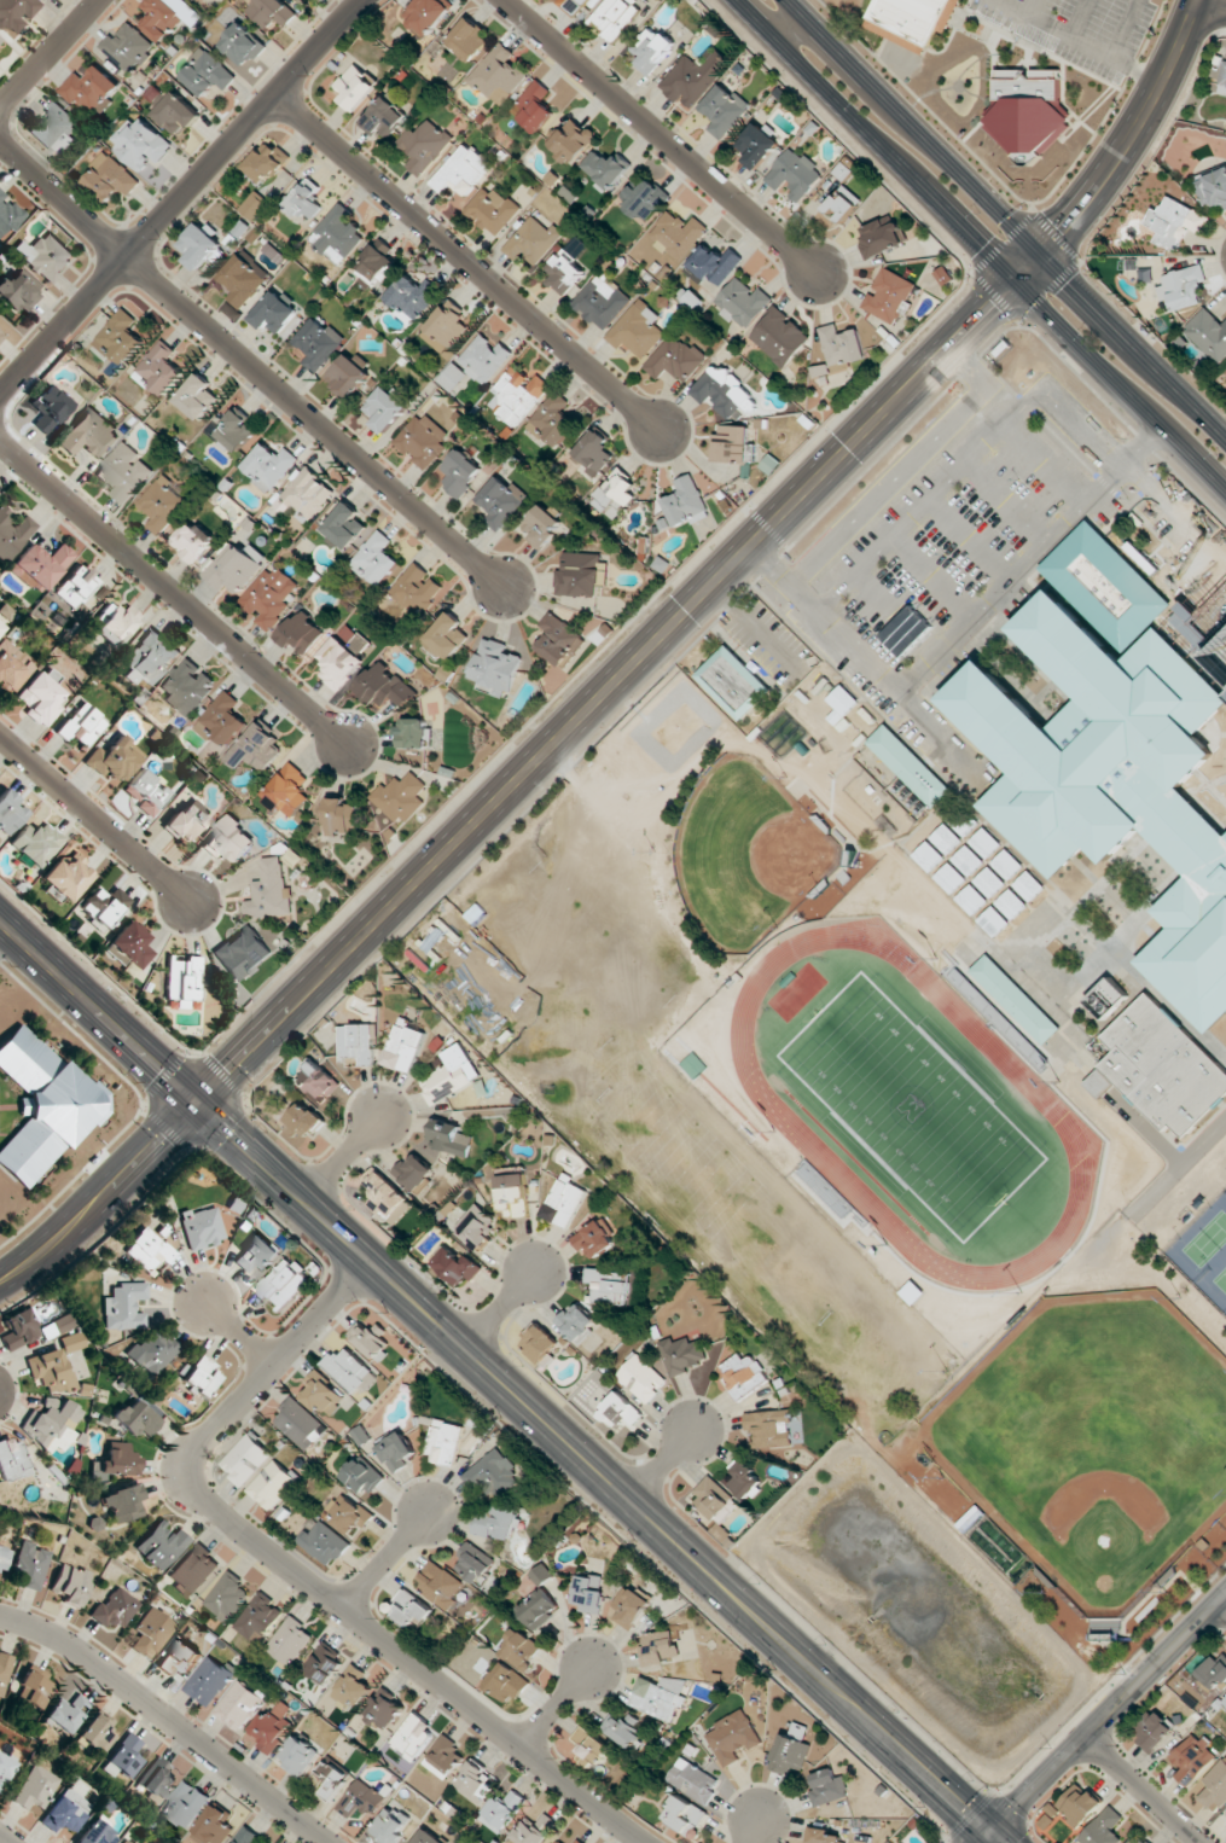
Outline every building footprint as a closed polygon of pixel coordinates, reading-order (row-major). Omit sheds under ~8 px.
[(151,15),(142,25),(161,43),(185,18),(195,27),(205,17),(186,0),(147,0),(141,6),(151,15)] [(297,14),(282,0),(254,0),(245,10),(267,30),(276,20),(285,28),(297,14)] [(439,0),(417,0),(403,19),(428,37),(449,7),(439,0)] [(577,15),(586,3),(594,10),(602,0),(559,0),(577,15)] [(632,0),(608,0),(588,22),(613,44),(643,10),(632,0)] [(898,40),(900,35),(931,47),(938,30),(947,34),(961,0),(877,0),(865,28),(898,40)] [(488,41),(481,36),(486,30),(466,16),(447,44),(474,62),(488,41)] [(100,46),(130,74),(156,47),(130,22),(115,39),(110,35),(100,46)] [(219,45),(245,69),(266,46),(241,22),(219,45)] [(635,64),(648,75),(676,43),(664,33),(660,38),(649,29),(632,48),(642,57),(635,64)] [(528,75),(509,60),(514,54),(500,42),(468,79),(500,107),(528,75)] [(179,77),(203,97),(216,83),(225,91),(237,77),(204,48),(179,77)] [(687,54),(659,87),(677,102),(680,98),(692,109),(728,67),(712,53),(700,66),(687,54)] [(353,114),(378,84),(353,64),(335,87),(342,93),(336,100),(353,114)] [(59,92),(87,114),(102,95),(108,100),(121,84),(96,65),(86,79),(75,71),(59,92)] [(1060,70),(1032,70),(1028,74),(1024,70),(995,70),(995,100),(1004,100),(986,119),(986,129),(1011,152),(1033,152),(1035,154),(1045,154),(1069,128),(1069,119),(1052,102),(1060,94),(1060,70)] [(527,111),(519,120),(535,134),(555,113),(542,101),(551,91),(538,80),(518,102),(527,111)] [(735,92),(733,94),(718,83),(700,109),(714,120),(707,129),(723,141),(751,104),(735,92)] [(176,135),(185,125),(189,129),(201,115),(176,91),(154,114),(176,135)] [(56,159),(75,138),(71,134),(81,123),(56,100),(44,113),(45,114),(28,133),(56,159)] [(141,173),(153,160),(157,163),(174,146),(139,113),(110,144),(141,173)] [(406,166),(422,178),(453,138),(428,119),(418,132),(410,127),(397,143),(414,156),(406,166)] [(571,165),(598,135),(589,127),(586,131),(572,119),(549,145),(571,165)] [(736,144),(749,155),(744,160),(756,171),(780,143),(756,122),(736,144)] [(465,196),(492,164),(465,143),(432,183),(443,193),(450,184),(465,196)] [(290,156),(276,144),(267,155),(259,149),(244,168),(266,186),(290,156)] [(779,191),(786,182),(794,188),(789,195),(799,204),(823,173),(790,147),(764,180),(779,191)] [(121,189),(128,196),(141,182),(106,150),(95,162),(99,166),(87,180),(110,201),(121,189)] [(620,154),(611,163),(596,150),(580,167),(607,193),(633,166),(620,154)] [(1223,211),(1225,210),(1225,168),(1195,179),(1205,208),(1220,203),(1223,211)] [(311,199),(321,187),(307,177),(284,207),(300,220),(305,214),(312,220),(322,207),(311,199)] [(618,198),(641,223),(668,197),(651,178),(638,190),(632,184),(618,198)] [(844,220),(861,201),(844,185),(824,207),(831,214),(834,211),(844,220)] [(521,210),(497,188),(491,195),(484,189),(465,209),(496,238),(521,210)] [(0,191),(0,237),(7,229),(11,233),(27,214),(0,191)] [(269,202),(254,191),(240,211),(256,222),(269,202)] [(1201,235),(1210,217),(1167,196),(1159,211),(1152,208),(1144,224),(1159,231),(1154,241),(1176,252),(1188,229),(1201,235)] [(348,223),(355,214),(339,202),(309,241),(341,266),(365,235),(348,223)] [(695,216),(686,226),(670,210),(650,232),(679,261),(709,229),(695,216)] [(867,261),(907,242),(894,214),(861,229),(867,242),(860,245),(867,261)] [(503,250),(517,262),(522,255),(536,266),(564,233),(554,224),(549,230),(532,215),(503,250)] [(186,261),(201,271),(222,241),(196,222),(180,246),(191,254),(186,261)] [(13,250),(52,285),(77,256),(47,230),(31,248),(22,240),(13,250)] [(387,256),(393,249),(381,237),(364,254),(369,259),(357,272),(376,290),(399,267),(387,256)] [(546,269),(553,276),(547,282),(563,296),(586,271),(573,259),(583,248),(573,239),(546,269)] [(708,276),(718,286),(744,259),(731,247),(721,258),(706,244),(682,269),(700,285),(708,276)] [(227,298),(241,310),(269,277),(240,252),(218,277),(234,290),(227,298)] [(1203,304),(1197,282),(1206,280),(1203,265),(1157,276),(1164,302),(1170,300),(1173,311),(1203,304)] [(918,284),(883,267),(871,292),(870,291),(861,308),(898,326),(918,284)] [(953,280),(945,267),(936,272),(944,286),(953,280)] [(13,269),(0,282),(0,298),(19,316),(39,295),(13,269)] [(603,331),(631,301),(601,273),(573,303),(603,331)] [(428,279),(419,287),(407,274),(383,296),(409,324),(441,294),(428,279)] [(773,298),(759,287),(755,293),(735,277),(714,305),(747,331),(773,298)] [(265,329),(267,326),(282,334),(298,306),(270,290),(252,321),(265,329)] [(470,319),(448,301),(420,334),(449,359),(454,353),(446,347),(470,319)] [(642,359),(666,333),(654,324),(660,317),(648,307),(644,311),(636,303),(606,337),(626,354),(630,348),(642,359)] [(750,339),(785,368),(812,336),(776,307),(750,339)] [(1222,324),(1206,307),(1183,328),(1218,365),(1225,357),(1225,320),(1222,324)] [(138,321),(124,308),(94,340),(122,367),(145,343),(130,328),(138,321)] [(303,362),(315,374),(346,340),(331,325),(327,329),(315,317),(294,341),(309,355),(303,362)] [(860,330),(838,333),(836,324),(820,327),(827,364),(811,367),(813,377),(852,370),(851,362),(865,359),(860,330)] [(705,360),(674,332),(643,367),(657,379),(667,369),(684,383),(705,360)] [(485,386),(513,353),(500,342),(495,347),(480,334),(457,361),(485,386)] [(349,351),(324,380),(348,401),(373,372),(349,351)] [(467,374),(452,362),(437,381),(453,393),(467,374)] [(690,392),(704,404),(708,400),(731,419),(741,407),(749,413),(759,401),(715,362),(690,392)] [(514,428),(551,386),(537,374),(530,382),(513,366),(492,391),(506,403),(497,413),(514,428)] [(199,421),(219,399),(207,388),(211,383),(199,372),(175,399),(199,421)] [(73,405),(49,383),(29,404),(41,414),(32,424),(45,436),(73,405)] [(371,423),(384,435),(409,408),(385,386),(363,409),(374,419),(371,423)] [(555,449),(581,422),(564,406),(568,402),(556,391),(527,423),(555,449)] [(98,461),(121,434),(89,407),(57,445),(71,456),(80,445),(98,461)] [(249,419),(237,407),(215,431),(237,453),(257,432),(246,422),(249,419)] [(417,416),(393,442),(425,471),(446,447),(440,442),(448,434),(427,414),(421,420),(417,416)] [(750,426),(714,425),(713,462),(749,463),(750,426)] [(613,456),(604,450),(610,440),(593,428),(574,455),(600,474),(613,456)] [(94,478),(127,503),(155,468),(122,442),(94,478)] [(269,493),(299,460),(285,447),(277,455),(263,442),(240,467),(269,493)] [(440,469),(448,476),(442,483),(458,498),(483,471),(459,448),(440,469)] [(289,517),(292,513),(307,525),(335,491),(305,467),(274,505),(289,517)] [(636,483),(619,469),(593,502),(615,520),(635,495),(630,491),(636,483)] [(477,499),(491,511),(485,518),(501,531),(529,498),(499,473),(477,499)] [(675,481),(679,493),(663,499),(674,529),(709,516),(693,473),(675,481)] [(137,504),(153,517),(146,526),(160,537),(190,501),(160,477),(137,504)] [(340,543),(347,549),(367,527),(355,516),(359,512),(347,501),(321,530),(337,545),(340,543)] [(541,549),(564,523),(541,504),(523,526),(532,534),(528,539),(541,549)] [(17,520),(0,505),(0,559),(5,563),(38,527),(23,513),(17,520)] [(185,550),(181,555),(191,565),(214,539),(192,520),(173,540),(185,550)] [(1151,623),(1225,697),(1225,704),(1195,736),(1215,756),(1181,791),(1225,836),(1225,1018),(1210,1034),(1135,960),(1168,926),(1154,912),(1186,879),(1140,833),(1106,867),(1085,847),(1052,880),(977,807),(1012,771),(941,700),(981,659),(1050,726),(1081,694),(1013,628),(1057,583),(1041,568),(1088,521),(1172,601),(1151,623)] [(400,563),(385,549),(392,541),(379,529),(349,562),(378,588),(400,563)] [(266,560),(242,540),(231,553),(225,549),(204,575),(222,590),(227,584),(239,593),(266,560)] [(62,543),(49,557),(32,542),(8,568),(39,596),(76,555),(62,543)] [(556,570),(556,596),(599,597),(599,583),(605,583),(605,554),(564,553),(564,570),(556,570)] [(431,574),(414,561),(390,593),(423,619),(446,589),(430,576),(431,574)] [(54,593),(75,610),(99,580),(78,563),(54,593)] [(240,602),(257,617),(254,619),(268,631),(290,606),(284,601),(298,585),(274,563),(240,602)] [(141,616),(128,605),(122,612),(110,601),(97,615),(103,620),(94,631),(113,648),(141,616)] [(880,637),(902,659),(933,626),(911,605),(880,637)] [(324,633),(309,620),(312,617),(302,609),(277,639),(290,649),(293,644),(306,655),(324,633)] [(423,644),(449,663),(469,636),(457,628),(462,621),(447,610),(423,644)] [(536,647),(561,668),(585,639),(551,611),(539,625),(548,632),(536,647)] [(370,644),(347,625),(337,636),(351,649),(354,645),(362,652),(370,644)] [(124,664),(130,669),(124,677),(135,685),(139,679),(152,688),(180,648),(150,627),(124,664)] [(337,691),(364,662),(336,636),(317,656),(328,666),(320,675),(337,691)] [(512,692),(523,658),(505,652),(507,645),(484,637),(470,678),(480,681),(477,689),(502,697),(505,690),(512,692)] [(3,638),(0,642),(0,686),(11,695),(35,663),(3,638)] [(772,692),(727,645),(695,676),(739,723),(772,692)] [(160,688),(168,693),(163,700),(190,719),(217,680),(183,656),(160,688)] [(416,693),(382,660),(354,688),(368,702),(372,698),(381,707),(391,697),(402,708),(416,693)] [(64,694),(54,685),(60,678),(45,665),(14,700),(45,727),(62,708),(56,702),(64,694)] [(859,701),(842,685),(827,700),(837,709),(828,718),(836,726),(859,701)] [(194,727),(210,741),(214,736),(227,747),(247,723),(232,710),(239,701),(225,690),(194,727)] [(58,729),(82,751),(108,723),(83,701),(58,729)] [(429,718),(398,719),(398,748),(430,748),(429,718)] [(240,769),(250,759),(262,772),(283,754),(274,744),(278,740),(262,723),(227,755),(240,769)] [(868,742),(932,809),(951,790),(887,723),(868,742)] [(97,746),(85,761),(117,788),(145,755),(121,734),(105,753),(97,746)] [(309,779),(292,763),(261,795),(278,811),(282,808),(293,818),(312,798),(301,788),(309,779)] [(140,803),(136,807),(151,818),(170,794),(161,787),(164,784),(142,767),(124,790),(140,803)] [(372,798),(404,827),(425,803),(418,796),(428,786),(412,771),(402,782),(394,774),(372,798)] [(4,789),(0,794),(0,832),(9,838),(26,811),(15,804),(18,798),(4,789)] [(176,839),(180,834),(190,841),(212,814),(191,796),(164,829),(176,839)] [(358,833),(358,804),(344,804),(345,798),(328,798),(327,833),(358,833)] [(236,863),(256,839),(228,815),(203,844),(224,862),(228,857),(236,863)] [(17,857),(33,872),(64,839),(44,820),(33,831),(26,824),(8,843),(20,854),(17,857)] [(963,841),(945,823),(930,838),(948,855),(963,841)] [(1001,845),(984,827),(969,842),(986,860),(1001,845)] [(930,873),(945,858),(927,841),(913,856),(930,873)] [(984,862),(967,845),(952,859),(969,877),(984,862)] [(1023,865),(1006,849),(991,864),(1009,881),(1023,865)] [(57,860),(40,878),(68,903),(96,874),(74,853),(63,865),(57,860)] [(245,918),(293,914),(291,887),(284,888),(282,856),(261,858),(263,880),(253,881),(254,900),(244,901),(245,918)] [(966,880),(949,862),(934,877),(951,894),(966,880)] [(973,881),(991,899),(1006,884),(988,867),(973,881)] [(1031,902),(1045,887),(1027,870),(1013,886),(1031,902)] [(988,902),(971,884),(956,898),(973,916),(988,902)] [(97,887),(80,906),(106,929),(132,900),(115,886),(107,895),(97,887)] [(1013,921),(1027,906),(1009,889),(995,904),(1013,921)] [(1009,924),(992,906),(977,920),(994,938),(1009,924)] [(143,970),(154,951),(144,945),(150,936),(126,920),(108,947),(143,970)] [(213,950),(232,982),(272,957),(253,925),(213,950)] [(1044,1046),(1061,1029),(988,954),(971,970),(1044,1046)] [(166,999),(177,1000),(176,1008),(189,1009),(189,999),(199,999),(200,957),(187,956),(186,961),(168,961),(166,999)] [(1130,996),(1112,977),(1087,1001),(1106,1021),(1130,996)] [(1146,990),(1225,1069),(1225,1105),(1186,1146),(1170,1130),(1167,1134),(1121,1088),(1100,1109),(1080,1088),(1115,1052),(1100,1037),(1146,990)] [(384,1065),(412,1073),(425,1028),(397,1020),(384,1065)] [(88,1120),(93,1124),(114,1098),(93,1081),(90,1084),(17,1024),(0,1044),(0,1071),(29,1094),(17,1109),(27,1117),(0,1149),(0,1167),(29,1191),(88,1120)] [(373,1024),(340,1025),(341,1059),(360,1058),(360,1065),(374,1065),(373,1024)] [(420,1080),(432,1104),(481,1078),(462,1042),(441,1054),(448,1065),(420,1080)] [(322,1103),(340,1084),(314,1060),(296,1079),(322,1103)] [(324,1120),(303,1101),(286,1120),(307,1139),(324,1120)] [(467,1157),(474,1134),(435,1121),(427,1144),(467,1157)] [(435,1170),(414,1152),(394,1174),(414,1193),(435,1170)] [(373,1198),(398,1221),(414,1203),(374,1167),(363,1180),(378,1193),(373,1198)] [(528,1216),(527,1167),(498,1168),(500,1209),(509,1208),(509,1217),(528,1216)] [(567,1229),(589,1189),(563,1175),(541,1215),(567,1229)] [(481,1248),(500,1220),(474,1203),(456,1231),(481,1248)] [(190,1251),(226,1240),(215,1205),(179,1216),(190,1251)] [(618,1246),(606,1219),(571,1236),(578,1251),(588,1246),(593,1258),(618,1246)] [(122,1250),(146,1272),(160,1257),(167,1264),(175,1254),(144,1227),(122,1250)] [(282,1253),(260,1233),(233,1262),(246,1274),(256,1263),(265,1271),(282,1253)] [(460,1287),(467,1278),(471,1282),(483,1268),(468,1255),(464,1260),(448,1247),(433,1264),(460,1287)] [(257,1288),(279,1311),(311,1281),(289,1257),(257,1288)] [(593,1302),(627,1304),(628,1272),(587,1270),(586,1283),(593,1283),(593,1302)] [(147,1283),(111,1284),(111,1297),(103,1297),(104,1330),(145,1328),(144,1313),(135,1313),(134,1300),(147,1300),(147,1283)] [(579,1344),(599,1323),(576,1301),(556,1323),(579,1344)] [(40,1336),(26,1307),(0,1320),(6,1331),(0,1334),(0,1338),(7,1352),(40,1336)] [(77,1326),(71,1313),(45,1324),(50,1337),(77,1326)] [(389,1345),(378,1332),(375,1335),(362,1320),(348,1332),(374,1359),(389,1345)] [(541,1363),(561,1345),(541,1324),(521,1342),(541,1363)] [(127,1354),(149,1378),(180,1349),(158,1325),(127,1354)] [(86,1346),(81,1331),(59,1338),(64,1354),(86,1346)] [(670,1376),(709,1362),(701,1340),(690,1343),(688,1337),(673,1342),(672,1337),(658,1342),(670,1376)] [(26,1357),(31,1378),(42,1375),(47,1395),(74,1388),(63,1348),(26,1357)] [(339,1357),(333,1351),(322,1364),(353,1393),(373,1371),(347,1348),(339,1357)] [(616,1375),(646,1404),(667,1382),(638,1353),(616,1375)] [(718,1368),(740,1400),(770,1379),(753,1355),(745,1360),(740,1353),(718,1368)] [(180,1380),(203,1398),(222,1374),(199,1356),(180,1380)] [(343,1395),(315,1370),(305,1381),(311,1386),(301,1397),(317,1412),(322,1406),(328,1412),(343,1395)] [(643,1415),(618,1391),(600,1412),(617,1428),(626,1417),(634,1425),(643,1415)] [(327,1430),(294,1398),(273,1420),(306,1452),(327,1430)] [(82,1411),(63,1399),(56,1411),(48,1406),(42,1415),(32,1409),(20,1429),(52,1449),(54,1446),(64,1452),(76,1432),(71,1429),(82,1411)] [(129,1409),(120,1404),(111,1420),(138,1435),(139,1431),(151,1438),(162,1419),(133,1402),(129,1409)] [(745,1413),(746,1430),(755,1430),(756,1448),(792,1445),(789,1409),(745,1413)] [(463,1426),(434,1420),(427,1452),(434,1453),(432,1462),(454,1467),(463,1426)] [(391,1474),(407,1466),(404,1460),(414,1455),(403,1432),(377,1444),(391,1474)] [(272,1454),(249,1433),(219,1465),(242,1487),(272,1454)] [(0,1440),(0,1474),(2,1482),(29,1475),(18,1435),(0,1440)] [(139,1475),(140,1454),(129,1454),(129,1443),(116,1442),(116,1450),(106,1450),(106,1461),(91,1461),(91,1480),(106,1481),(107,1474),(139,1475)] [(475,1492),(483,1484),(498,1500),(523,1478),(494,1447),(462,1478),(475,1492)] [(342,1476),(361,1494),(366,1488),(372,1493),(384,1479),(359,1457),(342,1476)] [(730,1483),(745,1499),(763,1483),(753,1473),(755,1471),(741,1457),(730,1467),(738,1475),(730,1483)] [(298,1480),(275,1459),(246,1490),(269,1511),(298,1480)] [(717,1519),(736,1499),(709,1475),(691,1496),(717,1519)] [(104,1494),(113,1524),(143,1515),(139,1500),(143,1498),(138,1484),(104,1494)] [(357,1524),(367,1529),(375,1512),(338,1494),(329,1511),(335,1514),(330,1523),(352,1534),(357,1524)] [(512,1542),(520,1510),(492,1503),(490,1513),(479,1510),(473,1532),(512,1542)] [(334,1567),(350,1541),(317,1520),(301,1546),(334,1567)] [(190,1540),(177,1528),(173,1533),(160,1521),(134,1549),(161,1573),(190,1540)] [(50,1552),(33,1547),(35,1543),(22,1539),(11,1576),(22,1579),(20,1586),(39,1592),(50,1552)] [(457,1556),(462,1559),(456,1570),(478,1584),(494,1558),(466,1541),(457,1556)] [(169,1576),(192,1596),(221,1564),(198,1543),(169,1576)] [(0,1546),(0,1571),(7,1572),(10,1547),(0,1546)] [(446,1609),(465,1585),(433,1560),(414,1583),(446,1609)] [(62,1603),(78,1608),(90,1573),(61,1563),(51,1591),(64,1595),(62,1603)] [(529,1574),(540,1587),(554,1577),(543,1563),(529,1574)] [(230,1623),(250,1588),(225,1573),(204,1607),(230,1623)] [(605,1580),(576,1574),(570,1603),(580,1605),(579,1610),(598,1614),(605,1580)] [(89,1616),(111,1631),(116,1623),(123,1628),(140,1602),(116,1586),(103,1605),(98,1602),(89,1616)] [(650,1599),(623,1586),(614,1606),(619,1609),(613,1620),(635,1631),(650,1599)] [(532,1630),(560,1611),(545,1588),(517,1606),(532,1630)] [(426,1621),(434,1610),(407,1590),(390,1613),(410,1628),(419,1616),(426,1621)] [(271,1604),(274,1601),(262,1591),(233,1626),(257,1645),(283,1614),(271,1604)] [(130,1646),(148,1661),(176,1626),(151,1606),(133,1628),(140,1634),(130,1646)] [(315,1635),(291,1616),(266,1648),(290,1667),(315,1635)] [(543,1648),(515,1626),(497,1650),(525,1672),(543,1648)] [(645,1634),(647,1646),(641,1647),(643,1664),(678,1659),(674,1630),(645,1634)] [(202,1651),(178,1636),(158,1667),(171,1675),(176,1666),(188,1674),(202,1651)] [(328,1684),(345,1658),(322,1644),(306,1670),(328,1684)] [(1214,1651),(1197,1677),(1222,1693),(1225,1686),(1225,1659),(1214,1651)] [(0,1653),(0,1699),(13,1656),(0,1653)] [(210,1708),(236,1673),(210,1654),(185,1689),(210,1708)] [(484,1685),(510,1706),(530,1682),(504,1661),(484,1685)] [(333,1694),(357,1710),(372,1688),(361,1680),(366,1672),(353,1664),(333,1694)] [(13,1698),(40,1712),(54,1685),(27,1671),(13,1698)] [(629,1705),(669,1721),(676,1704),(682,1707),(686,1697),(680,1695),(685,1683),(664,1674),(660,1684),(641,1676),(629,1705)] [(242,1733),(265,1698),(238,1680),(215,1714),(242,1733)] [(403,1707),(380,1691),(363,1716),(386,1733),(403,1707)] [(59,1697),(44,1719),(67,1735),(89,1704),(80,1698),(74,1707),(59,1697)] [(263,1740),(258,1745),(269,1754),(293,1725),(284,1718),(292,1708),(279,1698),(252,1731),(263,1740)] [(1151,1754),(1175,1729),(1152,1708),(1132,1730),(1141,1738),(1137,1742),(1151,1754)] [(714,1722),(717,1730),(708,1733),(721,1768),(739,1761),(735,1750),(758,1742),(746,1709),(714,1722)] [(112,1723),(98,1711),(79,1733),(101,1753),(117,1737),(107,1728),(112,1723)] [(645,1736),(614,1711),(601,1726),(632,1752),(645,1736)] [(412,1760),(436,1728),(414,1712),(390,1744),(412,1760)] [(808,1727),(794,1722),(789,1736),(780,1733),(769,1769),(786,1775),(790,1765),(803,1769),(810,1744),(803,1742),(808,1727)] [(569,1744),(600,1766),(613,1747),(582,1726),(569,1744)] [(100,1767),(113,1777),(118,1771),(127,1779),(142,1760),(135,1753),(143,1743),(128,1732),(100,1767)] [(1181,1769),(1174,1776),(1187,1788),(1217,1754),(1202,1740),(1200,1742),(1191,1733),(1169,1758),(1181,1769)] [(287,1760),(283,1766),(301,1779),(320,1752),(296,1735),(282,1756),(287,1760)] [(466,1753),(442,1736),(423,1763),(446,1780),(466,1753)] [(16,1762),(0,1754),(0,1793),(16,1762)] [(168,1772),(171,1767),(157,1756),(136,1783),(160,1802),(178,1779),(168,1772)] [(668,1782),(709,1804),(721,1780),(680,1758),(668,1782)] [(1209,1785),(1197,1798),(1215,1814),(1225,1802),(1225,1762),(1222,1758),(1203,1779),(1209,1785)] [(327,1781),(320,1795),(335,1802),(349,1772),(324,1760),(317,1776),(327,1781)] [(453,1788),(479,1806),(498,1779),(472,1761),(453,1788)] [(12,1800),(38,1816),(61,1779),(34,1763),(12,1800)] [(848,1799),(844,1776),(836,1777),(834,1769),(811,1773),(814,1790),(811,1791),(813,1805),(848,1799)] [(373,1817),(387,1797),(360,1778),(337,1809),(351,1819),(359,1807),(373,1817)] [(185,1831),(211,1799),(186,1779),(160,1811),(185,1831)] [(1051,1809),(1077,1832),(1104,1802),(1091,1791),(1087,1795),(1074,1783),(1051,1809)] [(39,1821),(54,1834),(61,1825),(71,1834),(93,1807),(67,1787),(39,1821)] [(527,1800),(513,1789),(503,1802),(494,1796),(478,1818),(500,1835),(527,1800)] [(694,1837),(708,1811),(675,1794),(662,1819),(694,1837)] [(234,1829),(225,1823),(231,1814),(215,1803),(192,1834),(203,1842),(204,1842),(207,1839),(213,1842),(224,1842),(234,1829)] [(379,1842),(380,1842),(396,1842),(411,1819),(388,1805),(372,1830),(382,1837),(379,1842)] [(1110,1805),(1078,1838),(1083,1842),(1121,1842),(1124,1840),(1112,1829),(1124,1818),(1110,1805)] [(512,1836),(520,1842),(542,1842),(558,1824),(545,1813),(536,1824),(527,1817),(512,1836)] [(97,1816),(75,1842),(115,1842),(121,1836),(97,1816)] [(259,1836),(246,1825),(232,1842),(253,1842),(259,1836)] [(807,1827),(805,1842),(808,1842),(843,1842),(844,1836),(829,1834),(829,1829),(807,1827)] [(426,1828),(414,1842),(446,1842),(426,1828)]
